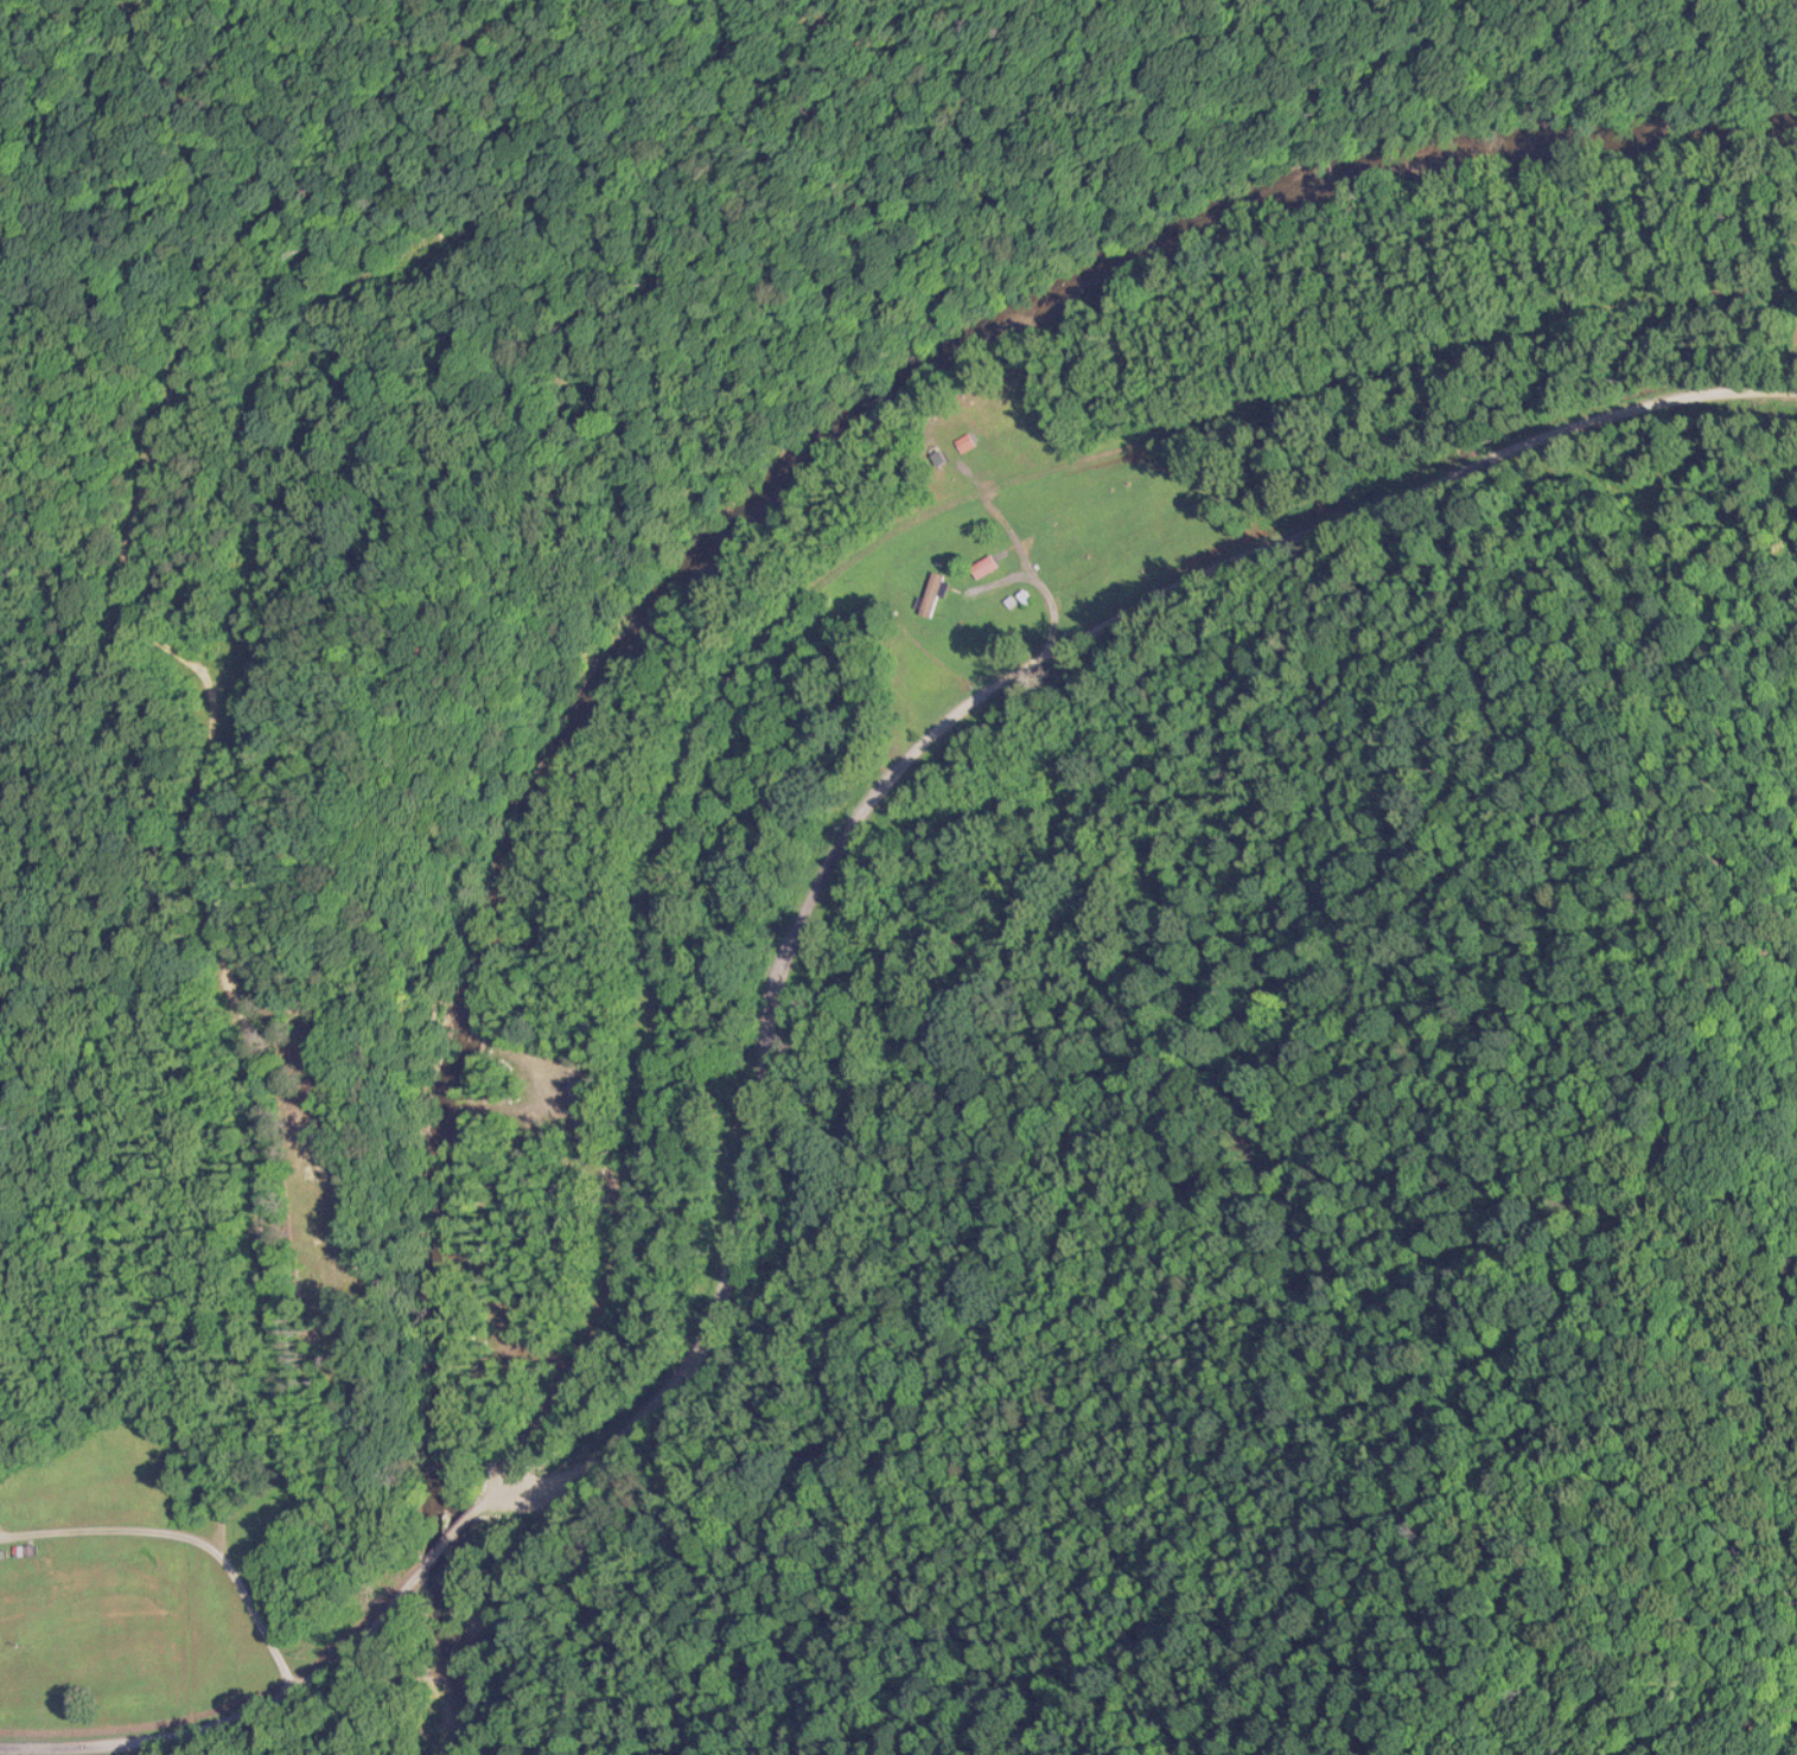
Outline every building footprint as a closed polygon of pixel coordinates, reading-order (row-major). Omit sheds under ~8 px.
[(971,576),(993,568),(988,556),(967,564),(971,576)]
